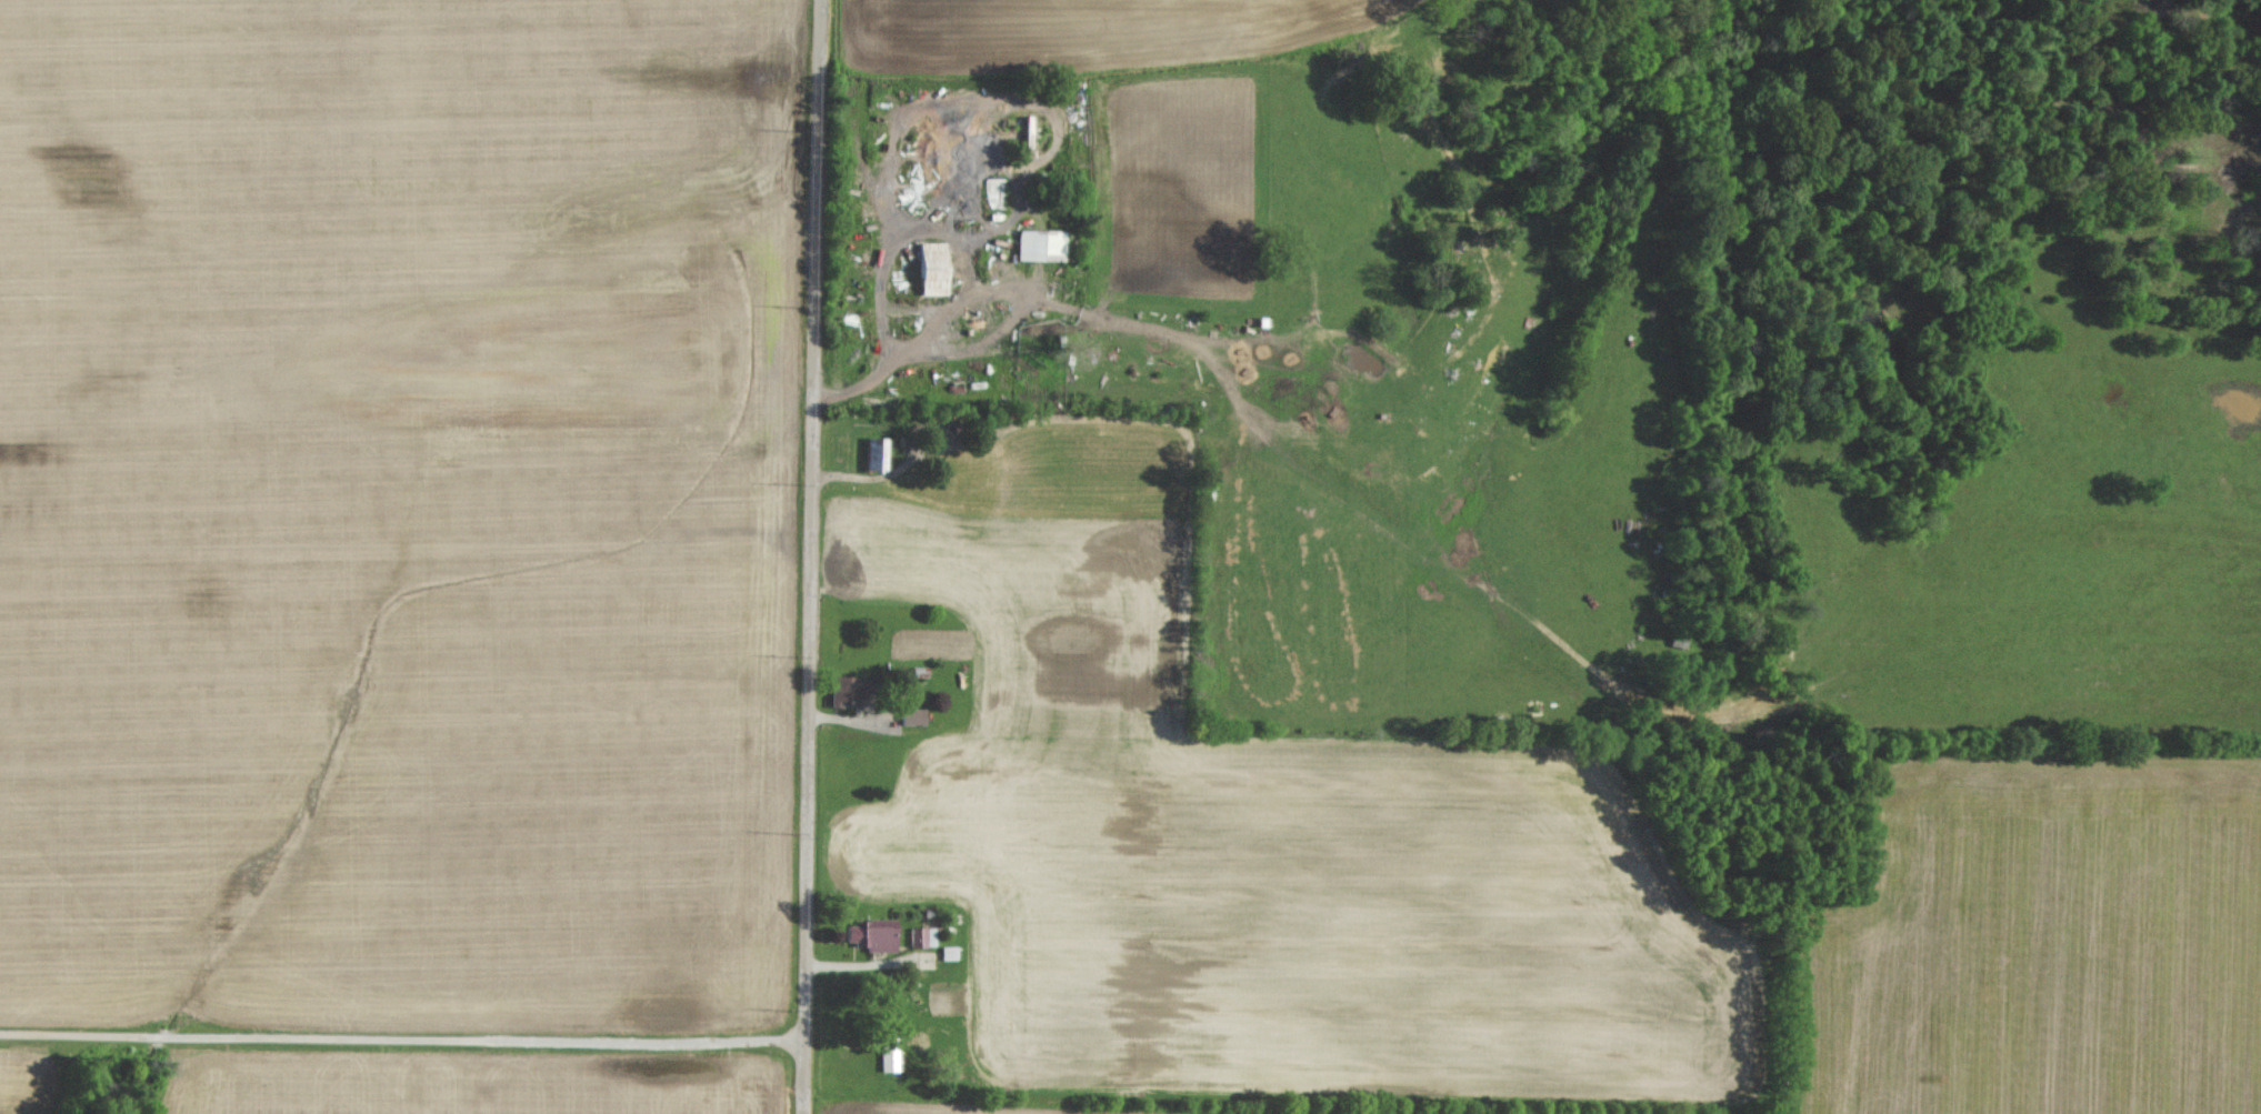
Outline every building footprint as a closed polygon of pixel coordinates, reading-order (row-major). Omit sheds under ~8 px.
[(1015,258),(1035,258),(1035,252),(1063,253),(1063,230),(1015,229),(1015,258)] [(943,293),(941,242),(915,242),(916,294),(943,293)] [(828,706),(838,706),(838,701),(853,701),(853,676),(829,675),(828,706)] [(896,1038),(879,1038),(880,1070),(897,1070),(896,1038)]
